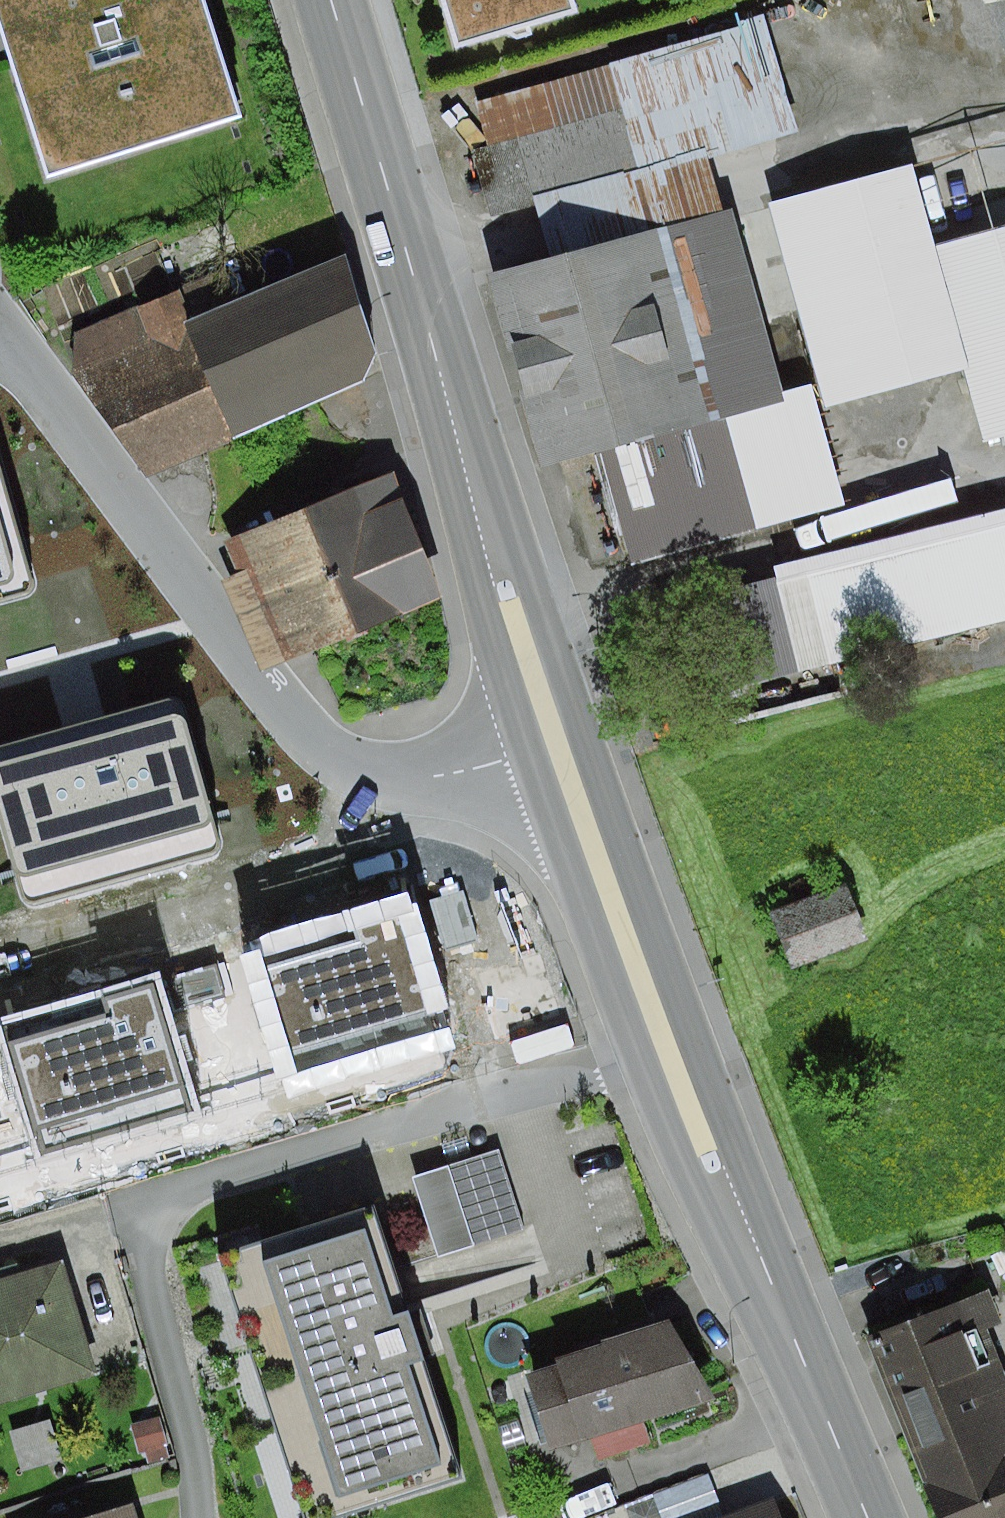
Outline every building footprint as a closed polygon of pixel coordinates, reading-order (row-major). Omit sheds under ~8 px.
[(4,43),(11,63),(47,178),(243,117),(206,0),(0,0),(0,29),(4,43)] [(461,48),(580,11),(576,0),(447,0),(461,48)] [(759,20),(474,101),(487,147),(474,151),(490,210),(530,199),(704,151),(789,126),(759,20)] [(704,151),(530,199),(546,256),(720,208),(704,151)] [(826,403),(970,364),(938,247),(914,163),(771,203),(826,403)] [(546,256),(486,272),(539,462),(601,444),(634,561),(844,504),(811,383),(785,390),(734,204),(720,208),(546,256)] [(938,247),(970,364),(995,446),(1004,443),(1004,228),(938,247)] [(199,279),(75,335),(139,476),(385,364),(337,260),(216,316),(199,279)] [(26,590),(31,585),(31,577),(0,473),(0,598),(26,590)] [(391,476),(303,514),(354,635),(442,601),(391,476)] [(777,566),(804,673),(1004,624),(1004,510),(777,566)] [(303,514),(228,545),(239,570),(223,576),(263,673),(354,635),(303,514)] [(168,700),(86,723),(0,746),(0,816),(23,897),(28,905),(35,906),(212,854),(217,848),(218,840),(181,704),(176,701),(168,700)] [(843,887),(776,913),(797,967),(864,940),(843,887)] [(463,891),(429,902),(444,951),(478,940),(463,891)] [(408,892),(240,943),(286,1093),(454,1042),(408,892)] [(230,996),(220,961),(171,975),(180,1009),(230,996)] [(0,1017),(0,1049),(37,1169),(204,1118),(159,969),(0,1017)] [(498,1149),(412,1177),(438,1257),(524,1228),(498,1149)] [(223,1251),(307,1517),(330,1517),(462,1477),(377,1204),(223,1251)] [(0,1279),(0,1399),(91,1371),(58,1261),(0,1279)] [(867,1336),(889,1398),(999,1358),(987,1330),(1004,1324),(990,1289),(867,1336)] [(557,1364),(525,1374),(550,1449),(590,1437),(598,1459),(650,1443),(643,1421),(716,1399),(669,1319),(602,1339),(603,1343),(554,1358),(557,1364)] [(889,1398),(934,1517),(1004,1517),(1004,1375),(999,1358),(889,1398)] [(161,1416),(131,1423),(138,1454),(146,1452),(149,1463),(171,1457),(161,1416)] [(49,1418),(7,1431),(20,1473),(62,1460),(49,1418)] [(652,1493),(662,1517),(677,1517),(718,1502),(707,1472),(652,1493)] [(714,1517),(781,1517),(773,1496),(714,1517)] [(89,1517),(137,1517),(134,1505),(89,1517)]
